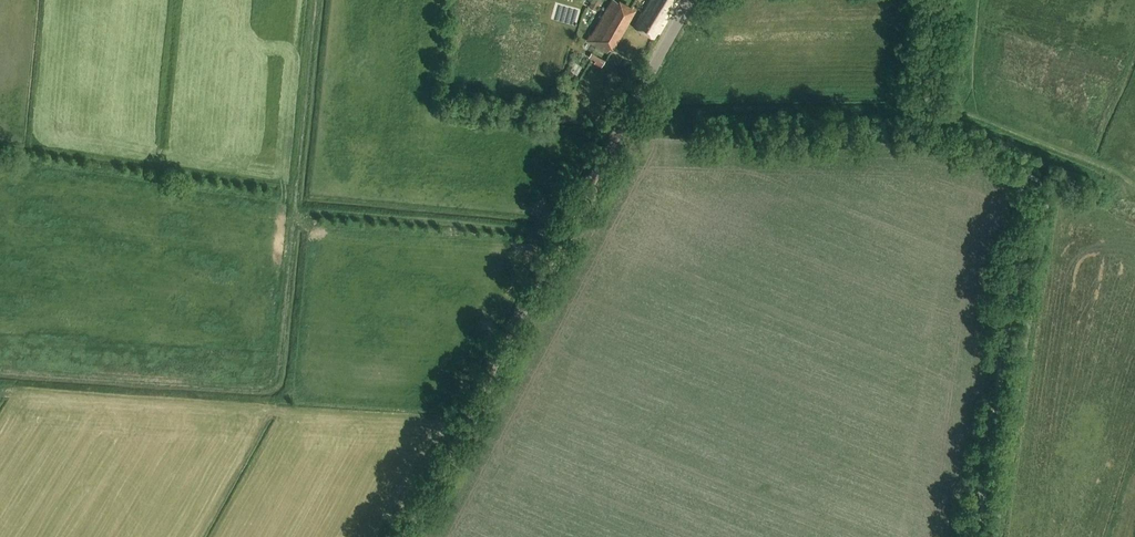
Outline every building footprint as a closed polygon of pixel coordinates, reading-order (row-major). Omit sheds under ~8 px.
[(636,9),(621,0),(620,0),(618,4),(611,0),(591,35),(590,35),(586,41),(608,54),(611,48),(612,49),(636,9)] [(589,6),(596,10),(602,0),(592,0),(589,6)] [(655,0),(654,1),(653,2),(653,3),(653,4),(653,5),(647,16),(645,15),(637,30),(655,41),(658,35),(661,36),(672,17),(668,14),(671,9),(675,11),(681,1),(679,0),(680,0),(655,0)] [(594,55),(592,60),(599,64),(601,59),(594,55)]
